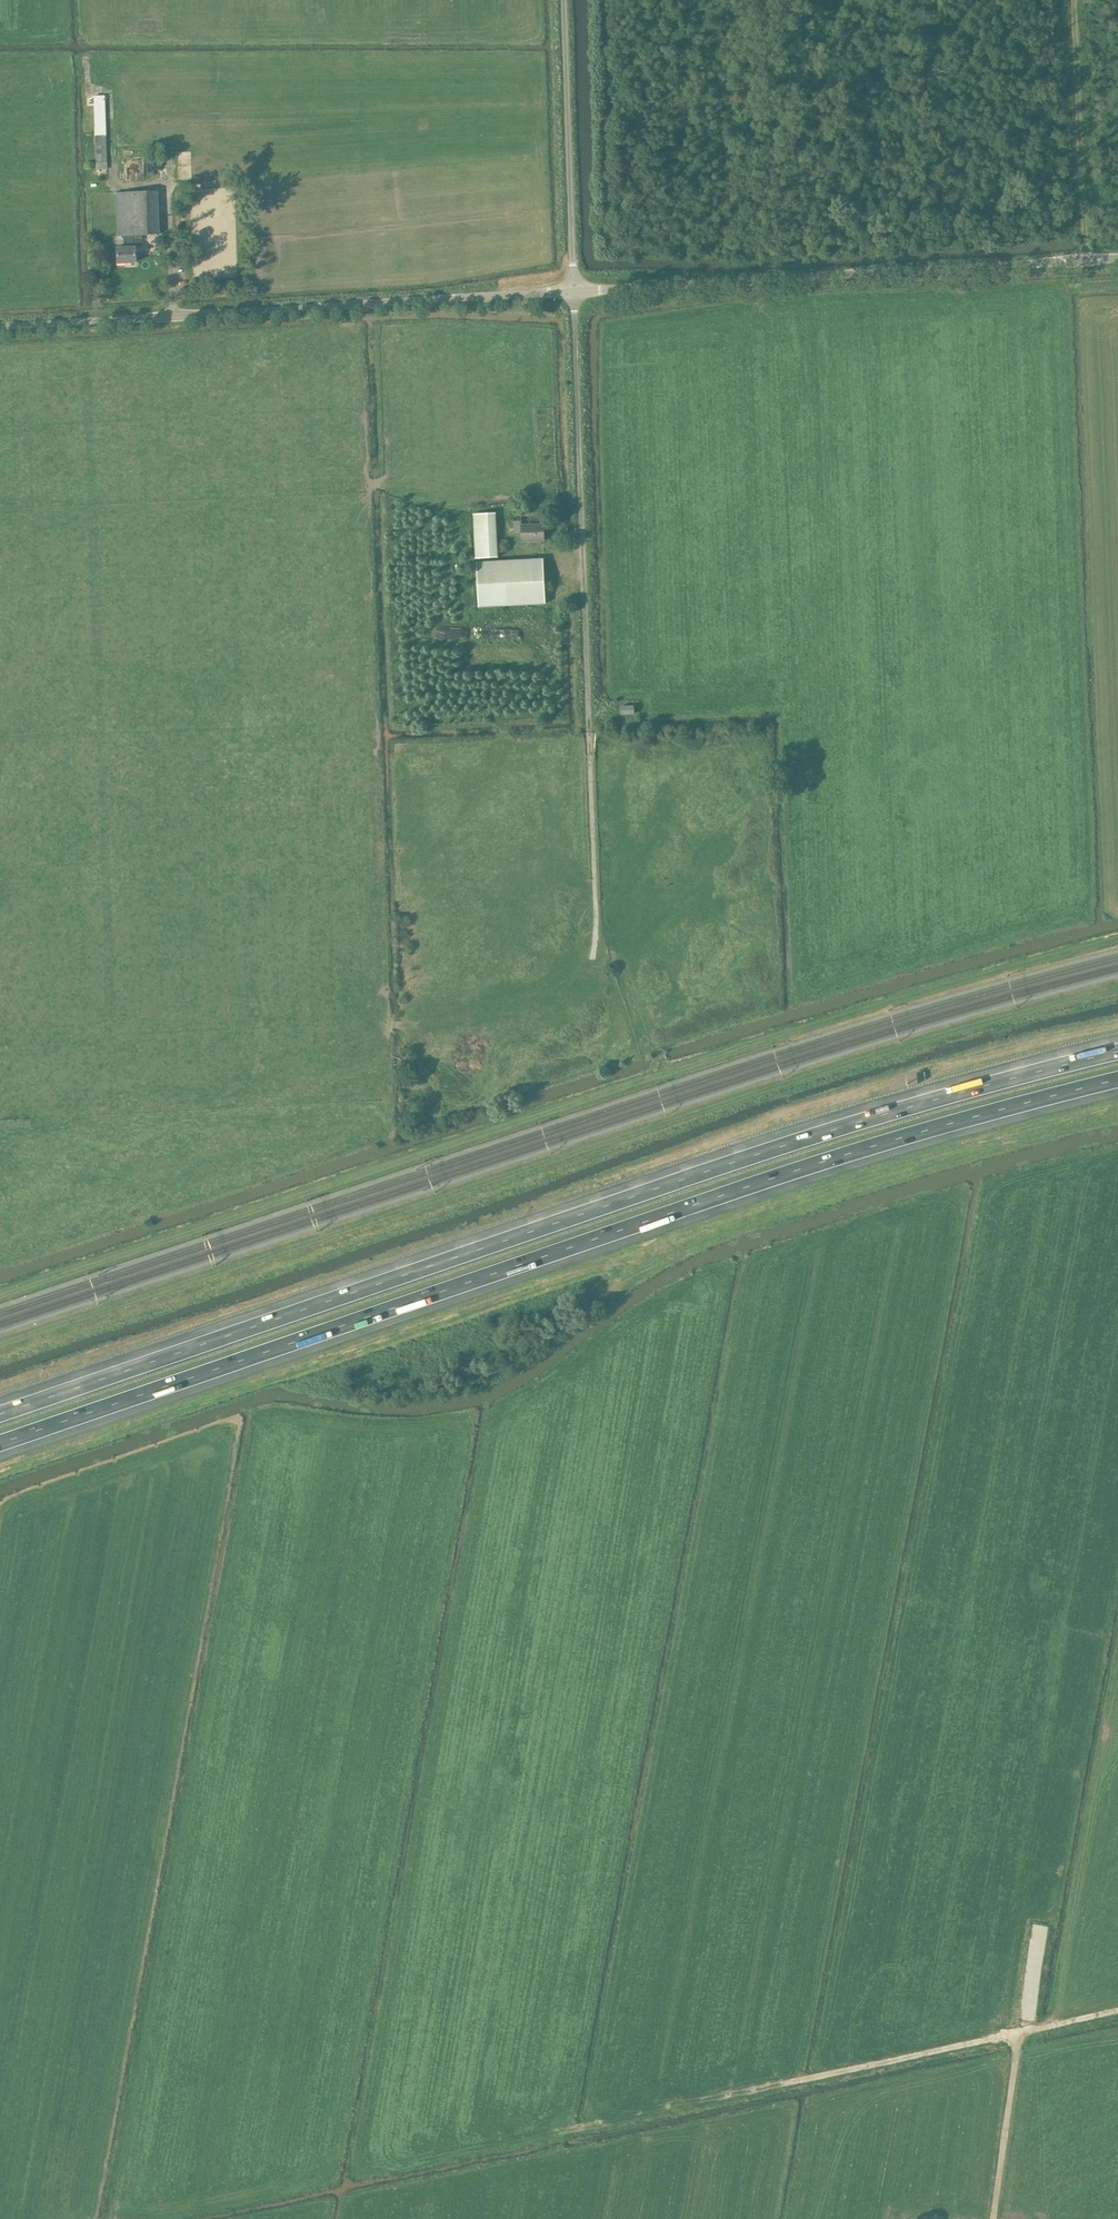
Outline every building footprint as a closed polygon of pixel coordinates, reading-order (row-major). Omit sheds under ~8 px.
[(105,96),(93,96),(96,170),(107,169),(105,96)] [(133,246),(132,236),(159,235),(157,191),(115,193),(117,236),(123,236),(123,247),(133,246)] [(134,246),(133,246),(123,247),(116,247),(116,264),(135,263),(134,246)] [(472,513),(474,558),(496,558),(495,512),(472,513)] [(544,524),(522,526),(522,520),(513,521),(514,534),(522,534),(522,542),(545,540),(544,524)] [(544,559),(477,562),(479,607),(546,604),(544,559)]
